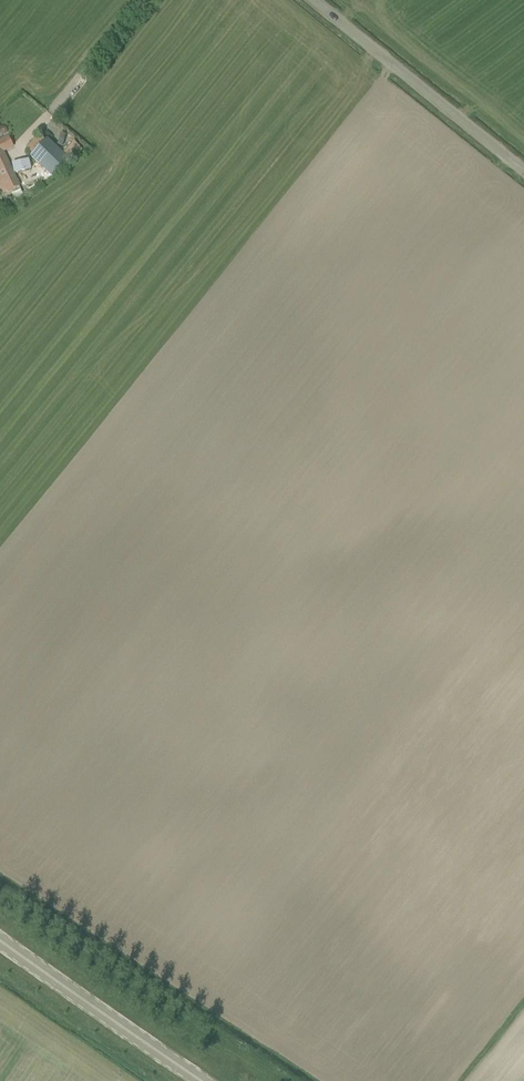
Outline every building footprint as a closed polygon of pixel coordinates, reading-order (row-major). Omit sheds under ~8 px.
[(31,155),(52,175),(68,159),(46,139),(31,155)] [(31,153),(37,145),(32,141),(26,149),(31,153)] [(9,190),(19,185),(0,146),(0,190),(2,194),(9,190)]
